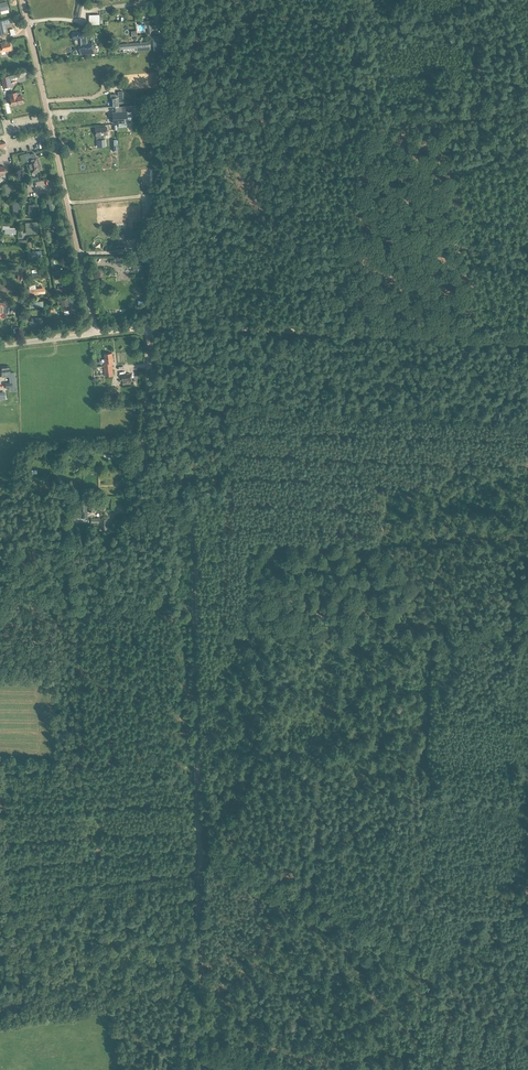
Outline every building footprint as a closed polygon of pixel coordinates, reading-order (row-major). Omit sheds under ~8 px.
[(0,3),(0,8),(1,11),(9,10),(7,1),(0,3)] [(82,32),(73,32),(73,40),(78,39),(79,52),(80,52),(80,55),(95,53),(94,43),(91,43),(87,43),(86,31),(82,32)] [(158,38),(153,39),(154,51),(163,50),(161,35),(157,36),(158,38)] [(11,50),(9,42),(2,44),(2,43),(0,43),(0,52),(5,51),(6,51),(11,50)] [(150,51),(149,45),(149,42),(120,44),(120,49),(137,48),(137,51),(150,51)] [(11,86),(9,76),(1,77),(3,87),(11,86)] [(8,94),(9,97),(7,97),(8,101),(10,101),(11,105),(23,103),(21,95),(17,96),(16,92),(8,94)] [(116,94),(111,94),(111,99),(112,99),(112,106),(116,106),(119,106),(120,106),(120,103),(124,102),(124,101),(123,92),(118,92),(119,95),(119,96),(117,96),(117,95),(116,94)] [(117,111),(113,112),(114,122),(118,122),(119,127),(127,126),(127,122),(128,122),(128,120),(128,116),(132,116),(132,111),(126,111),(126,106),(120,106),(119,106),(116,106),(117,111)] [(107,127),(96,128),(96,136),(97,136),(98,140),(97,140),(97,143),(99,142),(99,147),(106,146),(105,139),(102,139),(102,135),(105,135),(109,135),(109,131),(107,131),(107,127)] [(31,159),(28,159),(31,173),(39,171),(38,167),(40,167),(39,162),(37,163),(35,153),(31,154),(30,154),(31,159)] [(54,198),(46,200),(47,204),(49,204),(50,211),(55,210),(53,200),(54,200),(54,198)] [(38,223),(25,223),(26,231),(31,230),(31,234),(38,233),(38,223)] [(114,249),(125,249),(125,241),(114,240),(114,249)] [(52,253),(52,257),(65,256),(65,252),(64,252),(64,249),(59,249),(59,252),(58,252),(58,250),(54,251),(54,252),(52,253)] [(143,251),(143,262),(152,262),(153,251),(143,251)] [(137,262),(132,262),(132,265),(134,265),(134,266),(134,270),(135,270),(135,272),(140,272),(140,270),(146,270),(147,270),(147,272),(151,272),(151,264),(146,264),(146,265),(145,265),(137,265),(137,262)] [(71,309),(68,299),(61,300),(64,311),(71,309)] [(1,319),(1,318),(4,318),(5,313),(8,314),(9,307),(6,306),(6,302),(0,301),(0,319),(1,319)] [(54,310),(50,310),(50,312),(51,325),(55,325),(60,325),(59,320),(57,320),(57,317),(55,318),(54,311),(54,310)] [(105,354),(106,363),(104,363),(105,376),(114,375),(112,353),(105,354)] [(9,366),(1,367),(2,377),(11,376),(12,382),(11,382),(12,387),(16,387),(14,372),(10,373),(9,366)] [(81,507),(79,507),(79,518),(88,518),(88,511),(95,511),(95,502),(95,499),(87,499),(87,502),(87,504),(85,504),(85,502),(85,499),(81,499),(81,502),(81,507)]
